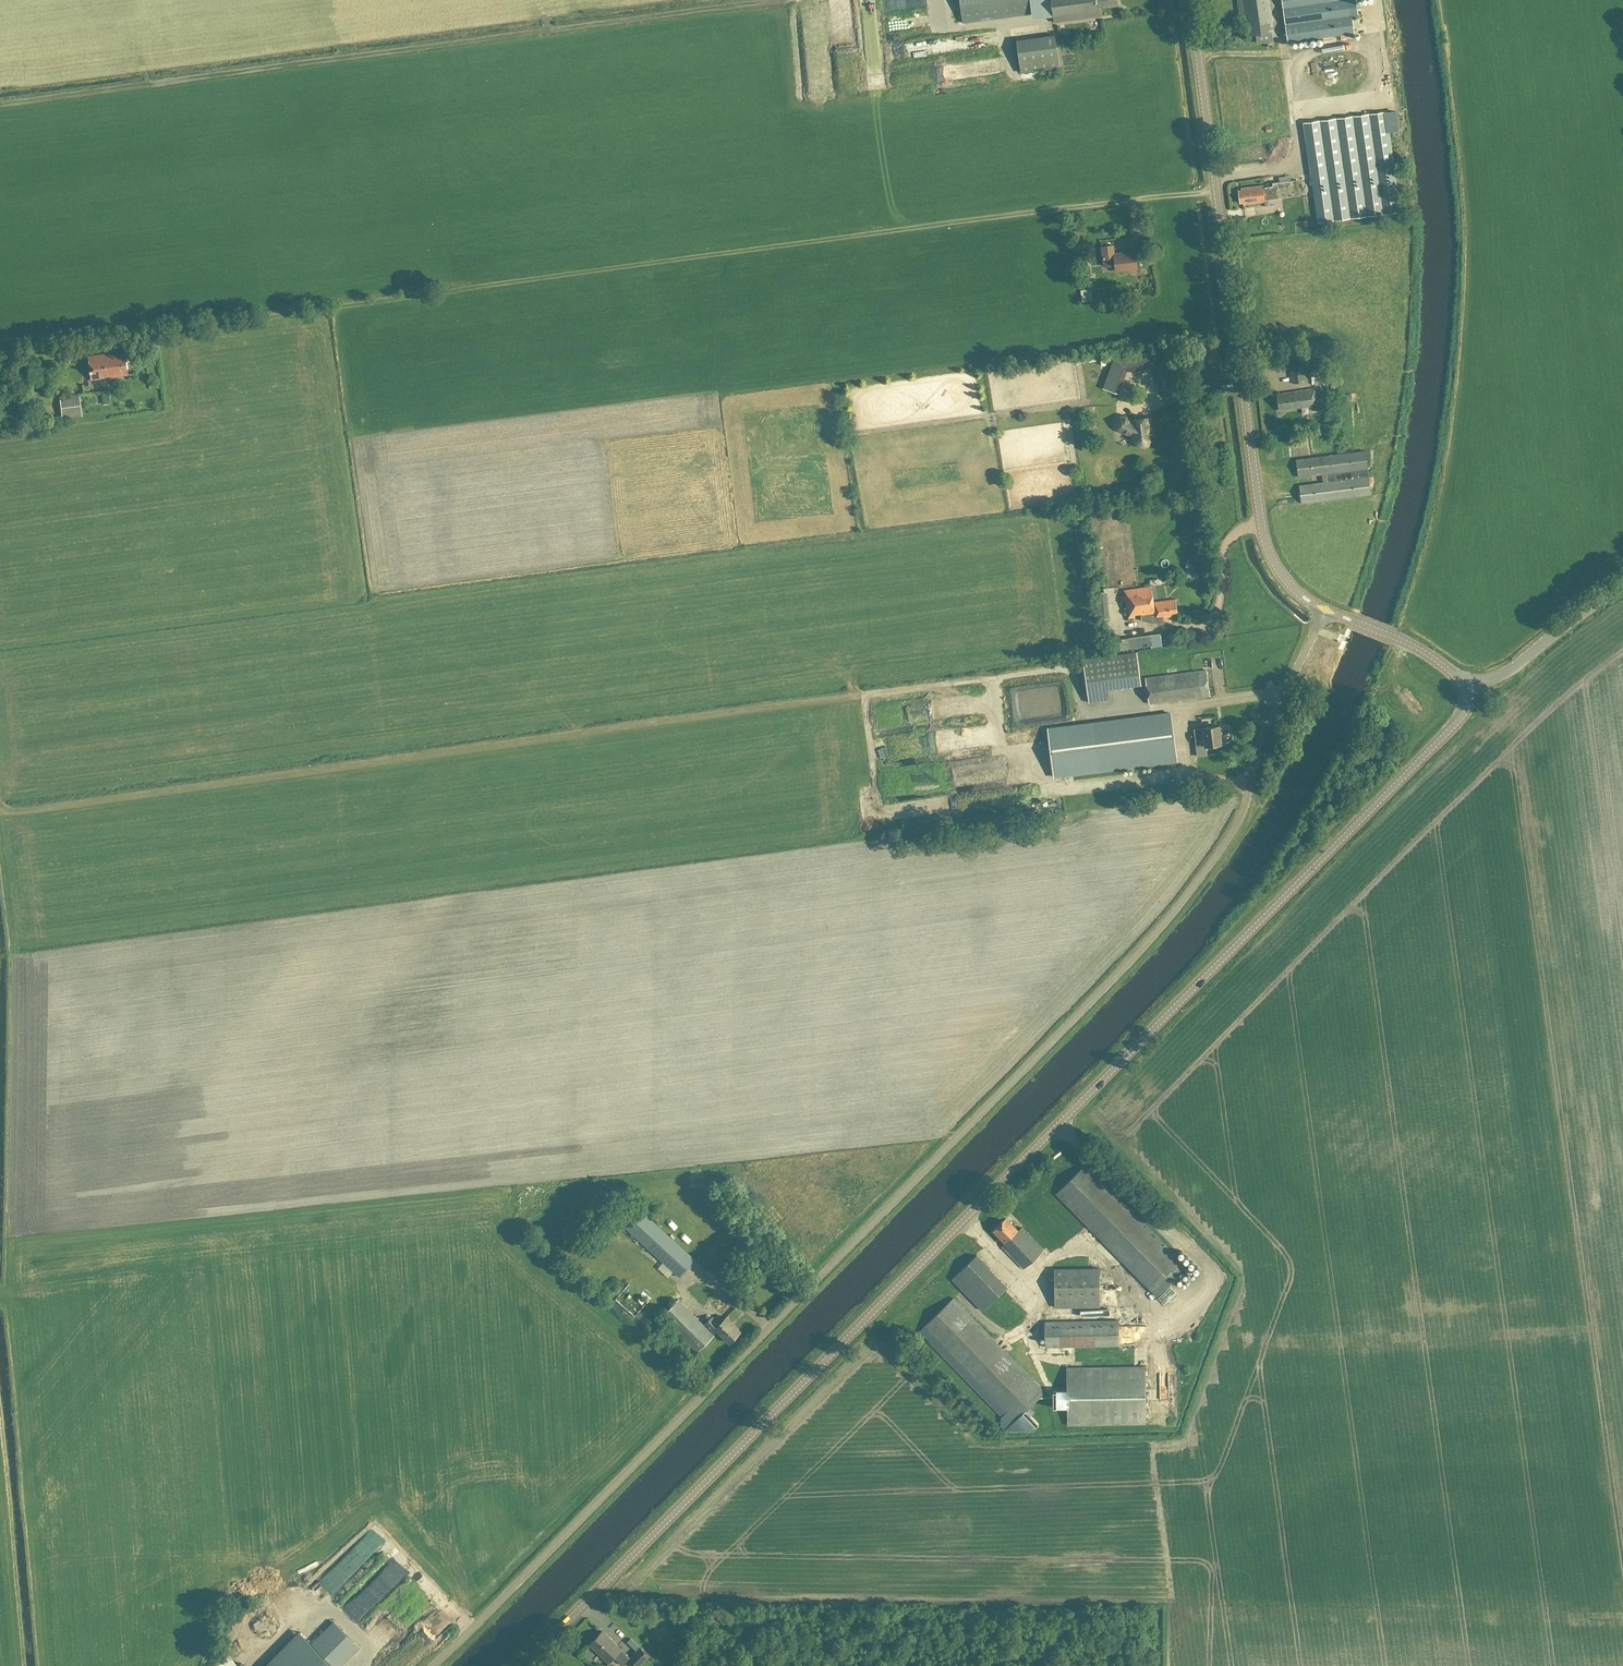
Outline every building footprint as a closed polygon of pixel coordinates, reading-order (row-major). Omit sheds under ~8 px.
[(1028,0),(960,0),(960,3),(963,23),(1030,14),(1028,0)] [(1054,23),(1058,23),(1102,17),(1101,8),(1117,6),(1117,0),(1050,0),(1054,23)] [(1244,10),(1248,36),(1256,35),(1272,33),(1273,32),(1268,0),(1243,0),(1244,10)] [(1288,43),(1354,33),(1352,17),(1358,16),(1356,0),(1281,0),(1288,43)] [(1273,41),(1272,33),(1256,35),(1257,44),(1273,41)] [(1059,67),(1055,36),(1016,41),(1021,73),(1059,67)] [(1400,211),(1394,166),(1389,131),(1398,130),(1396,110),(1303,123),(1311,178),(1317,223),(1400,211)] [(1265,203),(1265,201),(1299,196),(1296,180),(1272,183),(1272,186),(1263,188),(1262,185),(1241,188),(1241,190),(1238,191),(1240,204),(1243,203),(1243,206),(1265,203)] [(1113,246),(1101,247),(1104,267),(1115,266),(1116,272),(1137,269),(1135,252),(1114,254),(1113,246)] [(1315,360),(1322,359),(1321,348),(1304,349),(1304,361),(1315,360)] [(88,357),(91,380),(127,375),(124,355),(105,358),(105,355),(88,357)] [(1290,368),(1291,384),(1305,382),(1303,366),(1290,368)] [(1325,380),(1323,369),(1316,370),(1311,371),(1312,381),(1325,380)] [(1276,394),(1279,411),(1317,405),(1315,389),(1276,394)] [(109,405),(107,390),(101,391),(102,406),(109,405)] [(82,417),(79,394),(59,396),(61,420),(82,417)] [(1149,444),(1150,442),(1150,441),(1151,439),(1151,437),(1148,419),(1131,421),(1123,418),(1117,430),(1133,436),(1133,440),(1134,442),(1135,443),(1135,444),(1137,445),(1138,446),(1139,447),(1141,447),(1143,447),(1145,446),(1147,445),(1148,445),(1149,444)] [(1365,451),(1296,460),(1298,478),(1322,475),(1323,483),(1299,486),(1301,504),(1370,495),(1365,451)] [(1157,624),(1158,619),(1177,616),(1175,600),(1153,603),(1150,587),(1124,590),(1128,619),(1134,618),(1134,615),(1141,614),(1142,621),(1157,624)] [(1097,593),(1099,620),(1107,620),(1105,593),(1097,593)] [(1137,652),(1083,659),(1089,702),(1110,699),(1109,689),(1141,685),(1140,679),(1137,652)] [(1149,704),(1209,696),(1206,670),(1145,678),(1149,704)] [(914,723),(939,722),(939,714),(914,715),(914,723)] [(1175,760),(1169,715),(1048,730),(1054,776),(1175,760)] [(1219,726),(1193,729),(1195,739),(1204,738),(1205,746),(1221,744),(1219,726)] [(945,752),(942,732),(930,733),(932,754),(945,752)] [(1186,1267),(1177,1258),(1086,1165),(1056,1194),(1156,1296),(1186,1267)] [(626,1228),(679,1277),(694,1261),(641,1212),(626,1228)] [(1005,1244),(1002,1247),(1023,1269),(1043,1250),(1021,1228),(1018,1231),(1006,1219),(993,1231),(1005,1244)] [(578,1243),(571,1251),(576,1255),(583,1247),(578,1243)] [(976,1256),(952,1279),(963,1290),(987,1268),(976,1256)] [(724,1279),(733,1286),(741,1276),(732,1269),(724,1279)] [(1098,1269),(1054,1270),(1055,1308),(1099,1307),(1098,1269)] [(1007,1287),(1000,1281),(977,1304),(983,1310),(1007,1287)] [(714,1336),(678,1299),(661,1316),(696,1353),(714,1336)] [(953,1299),(922,1329),(1013,1423),(1044,1393),(953,1299)] [(712,1317),(705,1323),(715,1334),(718,1331),(729,1343),(740,1332),(726,1317),(719,1324),(712,1317)] [(1118,1321),(1045,1322),(1045,1347),(1118,1346),(1118,1321)] [(1145,1368),(1067,1369),(1067,1425),(1145,1424),(1145,1368)] [(332,1609),(344,1605),(339,1594),(328,1598),(332,1609)] [(438,1642),(463,1615),(451,1605),(427,1631),(438,1642)] [(296,1629),(300,1620),(294,1617),(290,1626),(296,1629)] [(359,1647),(334,1622),(312,1645),(301,1633),(268,1665),(340,1665),(359,1647)] [(602,1631),(589,1645),(609,1663),(622,1649),(602,1631)] [(627,1661),(633,1665),(641,1665),(650,1657),(640,1647),(627,1661)]
